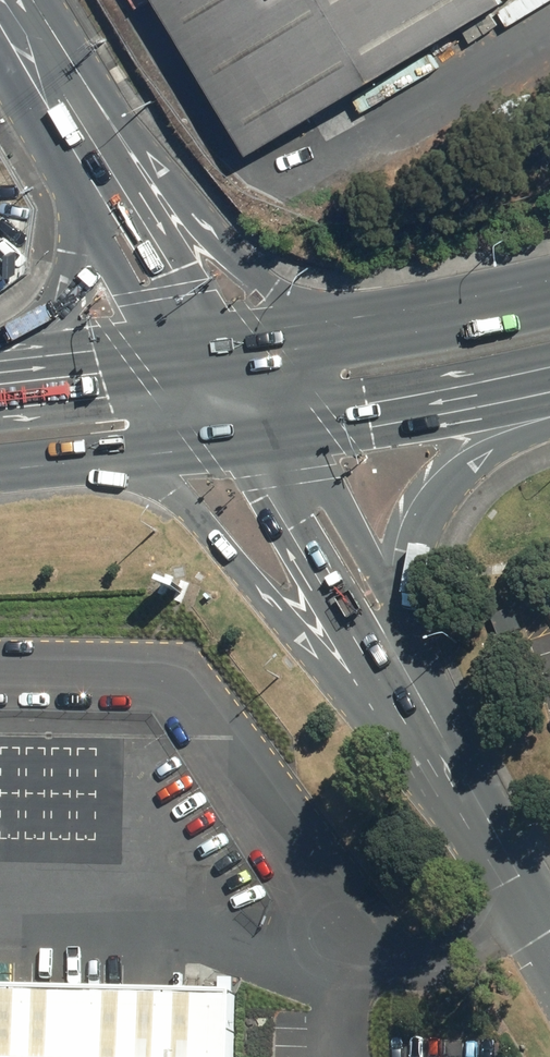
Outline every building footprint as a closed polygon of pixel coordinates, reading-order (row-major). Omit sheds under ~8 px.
[(480,0),(140,0),(232,158),(486,10),(480,0)] [(510,605),(489,614),(498,638),(520,629),(510,605)] [(239,993),(0,986),(0,1056),(238,1056),(239,993)]
